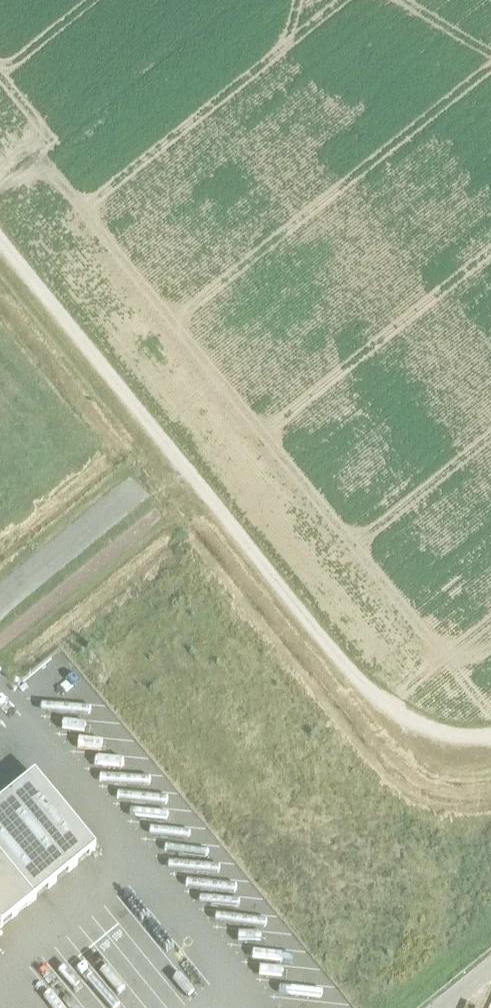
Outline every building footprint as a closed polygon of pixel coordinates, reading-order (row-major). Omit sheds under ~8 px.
[(0,804),(0,928),(1,928),(95,851),(34,776),(0,804)]
